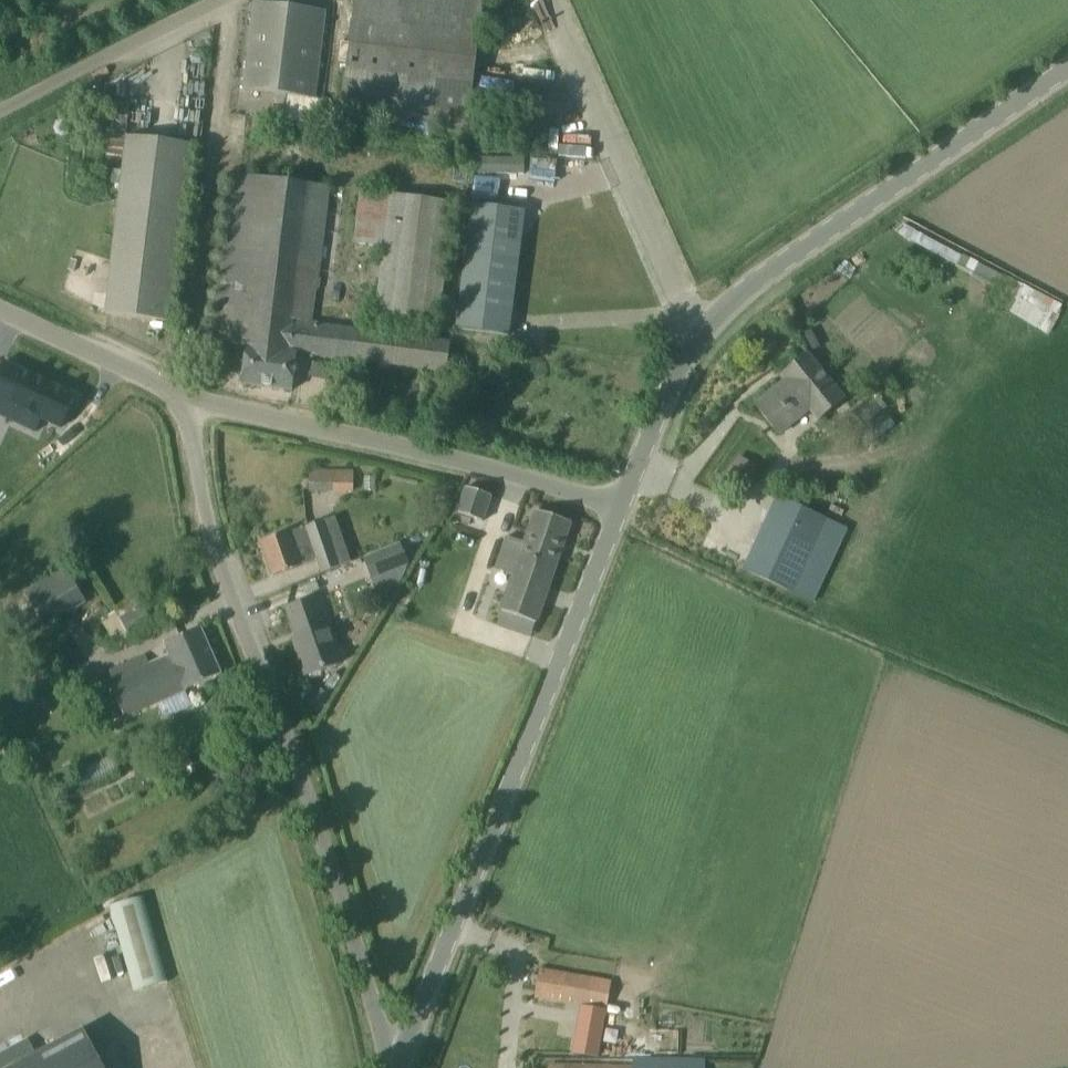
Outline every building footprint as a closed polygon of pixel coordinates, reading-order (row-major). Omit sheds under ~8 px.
[(344,113),(468,128),(471,108),(483,0),(357,0),(344,113)] [(243,90),(314,99),(325,11),(254,2),(243,90)] [(127,136),(105,314),(170,322),(192,144),(127,136)] [(292,390),(297,353),(446,373),(450,342),(309,323),(313,291),(316,291),(330,186),(233,174),(212,341),(246,345),(241,383),(292,390)] [(437,325),(453,202),(360,190),(353,243),(384,247),(375,317),(437,325)] [(473,204),(457,328),(507,334),(523,210),(473,204)] [(1024,285),(1009,311),(1044,332),(1060,306),(1024,285)] [(844,399),(807,354),(782,375),(788,382),(780,388),(778,386),(755,405),(779,434),(810,409),(818,419),(844,399)] [(3,361),(0,368),(0,399),(17,407),(11,420),(35,432),(41,419),(60,428),(75,396),(3,361)] [(308,493),(353,492),(353,469),(308,470),(308,493)] [(482,521),(491,496),(466,488),(457,513),(482,521)] [(777,497),(743,569),(793,592),(827,520),(777,497)] [(501,610),(536,623),(571,522),(535,510),(524,542),(506,536),(495,569),(513,575),(501,610)] [(323,572),(351,561),(335,516),(261,541),(272,575),(317,559),(323,572)] [(406,564),(398,543),(365,557),(373,578),(406,564)] [(70,610),(84,601),(64,569),(26,594),(45,625),(59,616),(57,613),(68,606),(70,610)] [(153,622),(152,621),(143,605),(119,617),(129,635),(153,622)] [(169,653),(147,663),(144,655),(91,678),(111,722),(185,689),(186,690),(221,674),(201,628),(165,644),(169,653)] [(323,629),(295,639),(307,673),(341,661),(335,643),(329,645),(323,629)] [(110,904),(134,992),(170,982),(146,894),(110,904)] [(612,981),(540,968),(535,996),(607,1009),(612,981)] [(84,1029),(37,1054),(29,1038),(0,1054),(0,1067),(105,1067),(84,1029)] [(651,1067),(704,1067),(704,1059),(651,1059),(651,1067)]
